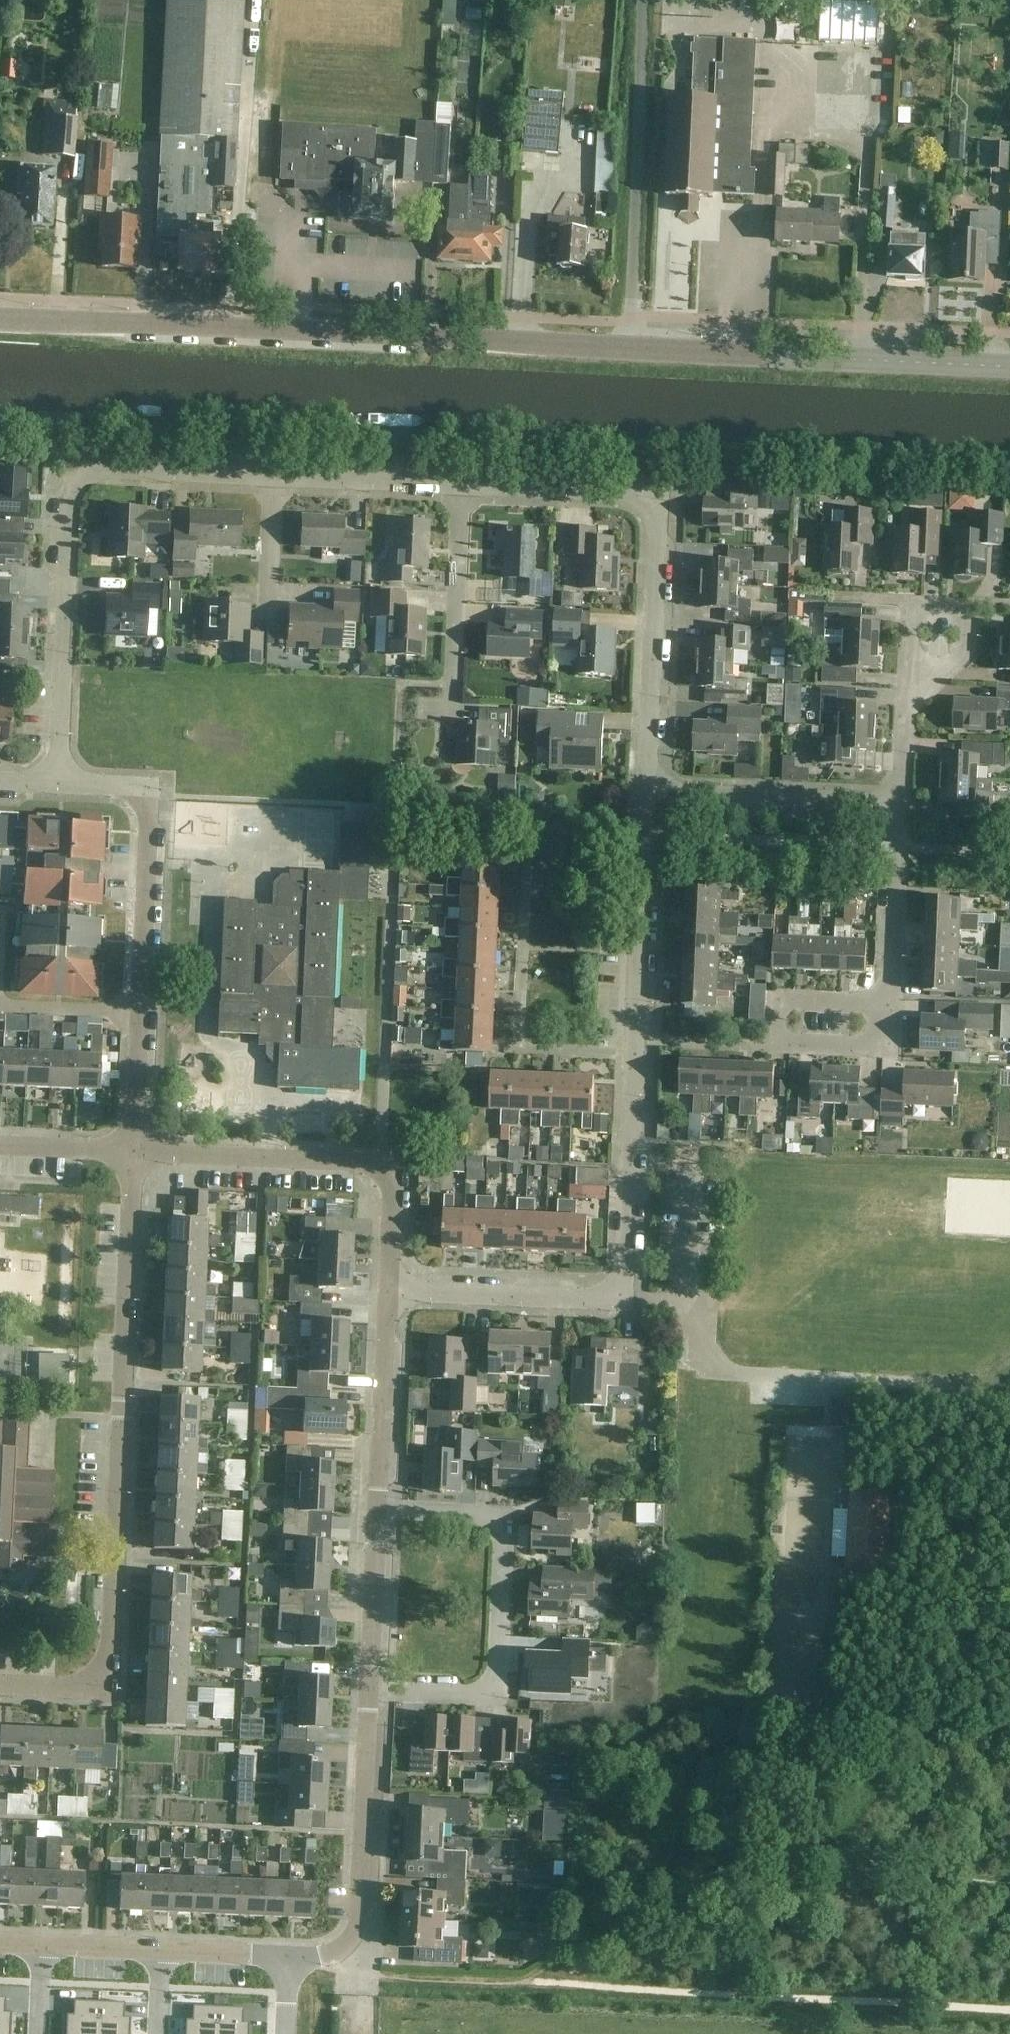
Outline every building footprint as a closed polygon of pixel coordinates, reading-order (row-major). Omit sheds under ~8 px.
[(161,137),(156,235),(181,237),(179,237),(179,239),(180,239),(179,270),(177,269),(177,271),(182,271),(184,274),(192,275),(194,272),(199,272),(201,275),(209,276),(211,273),(217,273),(217,271),(215,271),(215,269),(226,270),(227,254),(216,253),(217,240),(219,240),(219,239),(211,239),(214,189),(233,190),(240,0),(167,0),(161,137)] [(555,7),(576,8),(576,0),(555,0),(555,7)] [(881,5),(823,2),(821,40),(879,43),(881,5)] [(697,41),(694,97),(672,96),(667,196),(682,197),(681,213),(689,213),(698,214),(698,198),(713,199),(715,173),(727,173),(725,195),(754,196),(755,172),(750,171),(756,44),(697,41)] [(112,58),(130,61),(132,49),(114,46),(112,58)] [(441,119),(457,119),(457,103),(441,103),(441,119)] [(560,155),(564,107),(528,103),(523,152),(560,155)] [(44,105),(41,155),(72,157),(75,116),(74,116),(74,106),(44,105)] [(285,126),(282,180),(299,181),(298,190),(317,191),(320,195),(323,198),(339,184),(339,182),(355,183),(354,198),(343,197),(341,219),(354,220),(353,220),(393,223),(395,183),(415,184),(417,142),(397,140),(395,165),(374,164),(376,132),(285,126)] [(435,126),(432,185),(447,186),(450,127),(435,126)] [(599,127),(595,194),(611,195),(615,128),(599,127)] [(254,157),(255,132),(244,132),(243,157),(254,157)] [(798,167),(814,168),(815,142),(799,141),(798,167)] [(991,170),(1009,171),(1009,148),(1009,144),(992,143),(991,170)] [(784,197),(785,166),(796,166),(796,146),(780,144),(779,157),(770,156),(768,197),(784,197)] [(87,145),(84,197),(108,198),(111,146),(87,145)] [(51,227),(54,169),(19,167),(17,196),(22,197),(20,225),(51,227)] [(468,187),(464,261),(475,261),(475,263),(486,264),(487,262),(490,262),(491,246),(502,247),(502,231),(489,230),(491,178),(469,176),(469,187),(468,187)] [(464,261),(468,187),(451,186),(449,228),(441,228),(440,232),(438,231),(438,240),(440,240),(439,259),(442,260),(442,262),(454,262),(454,260),(464,261)] [(881,189),(880,211),(879,229),(895,230),(897,190),(881,189)] [(811,215),(779,214),(777,242),(811,244),(811,242),(838,243),(840,199),(825,198),(824,212),(811,212),(811,215)] [(954,232),(952,280),(984,281),(986,245),(1000,245),(1002,213),(981,212),(981,215),(972,214),(971,233),(954,232)] [(99,251),(103,251),(102,267),(138,268),(140,219),(101,217),(99,251)] [(549,256),(558,257),(558,266),(561,266),(564,269),(570,270),(574,267),(585,268),(587,245),(589,246),(591,232),(585,231),(586,220),(549,217),(546,253),(549,256)] [(924,264),(926,235),(891,233),(889,277),(906,278),(906,281),(919,282),(919,279),(923,279),(924,264)] [(12,536),(13,519),(25,519),(26,500),(24,500),(25,492),(27,493),(27,491),(25,491),(26,471),(0,470),(0,535),(12,536)] [(759,488),(733,486),(733,500),(706,498),(704,527),(722,528),(721,535),(732,535),(733,528),(744,529),(745,509),(758,509),(759,488)] [(976,498),(975,486),(953,487),(954,499),(976,498)] [(911,487),(911,495),(910,506),(943,508),(943,489),(911,487)] [(787,508),(787,495),(770,494),(770,507),(787,508)] [(168,537),(169,514),(145,513),(145,509),(110,508),(108,558),(143,560),(144,536),(168,537)] [(872,545),(873,511),(847,509),(846,527),(828,526),(826,570),(856,572),(857,544),(872,545)] [(240,547),(241,513),(190,511),(189,528),(174,528),(173,561),(195,561),(195,545),(240,547)] [(939,557),(940,543),(941,513),(916,512),(915,530),(897,529),(894,574),(925,575),(926,556),(939,557)] [(1003,547),(1004,515),(976,514),(975,534),(953,533),(952,551),(954,551),(953,577),(956,577),(956,579),(959,582),(968,582),(971,580),(972,577),(985,578),(986,546),(1003,547)] [(364,556),(365,534),(342,533),(343,518),(301,516),(300,547),(340,548),(340,555),(364,556)] [(426,569),(428,522),(394,521),(392,562),(383,562),(382,582),(410,584),(411,568),(426,569)] [(596,530),(580,529),(567,528),(566,555),(579,555),(578,572),(584,572),(583,589),(617,591),(618,567),(612,566),(614,539),(595,538),(596,530)] [(543,598),(545,572),(534,572),(536,532),(509,531),(509,533),(498,532),(497,550),(506,551),(505,579),(518,579),(518,597),(543,598)] [(12,536),(0,535),(0,566),(3,566),(4,560),(21,561),(22,536),(12,536)] [(793,539),(792,566),(806,567),(807,540),(793,539)] [(702,585),(738,586),(739,572),(753,573),(754,550),(729,549),(728,562),(703,561),(702,585)] [(774,571),(773,588),(788,588),(789,572),(774,571)] [(9,581),(0,581),(0,595),(8,595),(9,581)] [(157,609),(158,586),(133,585),(132,598),(106,597),(105,635),(146,637),(147,609),(157,609)] [(738,586),(702,585),(701,608),(726,610),(725,622),(751,623),(752,601),(737,600),(738,586)] [(788,601),(826,603),(830,603),(831,592),(789,590),(788,601)] [(288,634),(288,640),(288,649),(294,649),(294,644),(307,645),(307,650),(316,650),(316,647),(340,649),(341,621),(353,621),(355,592),(334,592),(333,608),(289,606),(288,628),(286,628),(286,634),(288,634)] [(386,655),(422,657),(424,611),(404,610),(405,594),(373,592),(372,617),(387,618),(386,655)] [(27,634),(28,608),(12,608),(13,596),(0,595),(0,633),(27,634)] [(260,665),(262,634),(247,634),(249,606),(231,605),(231,602),(207,601),(205,642),(237,644),(236,664),(260,665)] [(843,632),(843,645),(879,647),(880,623),(853,621),(854,606),(863,606),(863,605),(830,603),(826,603),(825,632),(843,632)] [(556,611),(555,628),(561,628),(561,640),(575,641),(576,646),(580,646),(579,674),(613,676),(615,630),(572,628),(572,612),(556,611)] [(542,640),(544,613),(508,612),(507,626),(491,625),(489,656),(530,658),(531,639),(542,640)] [(1009,649),(1009,627),(1000,627),(999,648),(1009,649)] [(698,664),(734,665),(735,651),(750,652),(751,630),(725,628),(725,641),(699,640),(698,664)] [(27,634),(0,633),(0,671),(5,671),(6,659),(25,660),(27,634)] [(878,670),(879,647),(843,645),(830,644),(829,657),(823,656),(822,683),(857,684),(857,683),(850,683),(851,669),(878,670)] [(999,648),(998,670),(1009,670),(1009,649),(999,648)] [(734,665),(698,664),(697,687),(723,688),(722,701),(747,702),(748,680),(734,679),(734,665)] [(785,668),(762,667),(762,679),(774,680),(773,693),(784,693),(785,668)] [(998,686),(997,700),(956,699),(954,729),(996,731),(997,710),(1009,711),(1009,687),(998,686)] [(823,726),(839,727),(875,729),(877,705),(849,703),(850,689),(822,687),(821,714),(820,726),(823,726)] [(11,743),(12,703),(0,703),(0,743),(11,743)] [(737,756),(738,742),(760,743),(762,709),(730,707),(729,723),(696,722),(694,752),(710,753),(710,755),(737,756)] [(511,741),(513,710),(480,709),(480,710),(488,711),(487,725),(454,723),(454,725),(459,725),(457,765),(501,767),(501,765),(497,765),(498,740),(511,741)] [(601,765),(603,729),(602,729),(602,730),(566,729),(567,715),(568,716),(568,714),(539,713),(538,745),(552,746),(551,769),(574,770),(575,764),(601,765)] [(874,752),(875,729),(839,727),(823,726),(822,739),(820,738),(818,764),(847,765),(855,766),(855,764),(856,751),(874,752)] [(1007,744),(994,744),(969,742),(968,755),(942,754),(941,778),(978,779),(978,766),(993,766),(994,756),(1006,757),(1007,744)] [(993,780),(978,779),(941,778),(940,802),(966,803),(966,816),(991,817),(993,780)] [(97,874),(98,854),(108,854),(109,833),(99,833),(100,818),(78,817),(78,827),(56,826),(57,816),(36,815),(35,825),(18,824),(18,814),(0,814),(0,902),(14,903),(14,893),(27,894),(26,914),(17,913),(16,934),(25,935),(24,961),(14,961),(14,982),(23,983),(23,992),(92,995),(92,986),(102,986),(103,965),(93,965),(94,938),(104,938),(105,917),(95,917),(96,899),(106,900),(106,883),(106,882),(106,880),(105,879),(104,878),(103,877),(102,876),(100,875),(99,874),(97,874)] [(401,860),(412,861),(413,849),(401,848),(401,860)] [(447,888),(501,890),(501,889),(500,889),(501,869),(464,867),(463,879),(447,878),(447,888)] [(339,906),(338,906),(338,902),(340,874),(308,873),(290,872),(289,880),(283,880),(277,885),(275,908),(255,906),(256,902),(223,900),(219,994),(221,994),(221,1003),(219,1003),(217,1037),(219,1037),(219,1033),(258,1035),(258,1046),(270,1047),(269,1055),(275,1061),(278,1061),(277,1088),(358,1092),(360,1050),(332,1049),(334,1008),(332,1008),(332,999),(334,999),(339,906)] [(400,876),(399,886),(410,886),(411,876),(400,876)] [(687,912),(720,913),(720,901),(740,902),(740,891),(721,890),(721,883),(702,883),(701,889),(688,888),(687,912)] [(413,886),(410,886),(399,886),(398,905),(412,906),(413,886)] [(462,909),(498,910),(499,890),(501,890),(447,888),(447,897),(462,898),(462,909)] [(928,897),(927,921),(979,923),(979,924),(995,924),(995,915),(960,914),(961,898),(928,897)] [(397,923),(398,923),(410,924),(411,907),(398,907),(397,923)] [(445,928),(499,930),(497,930),(498,910),(462,909),(462,920),(445,919),(445,928)] [(719,928),(720,913),(687,912),(686,935),(738,937),(738,928),(719,928)] [(789,936),(774,936),(773,969),(796,970),(798,918),(790,918),(789,936)] [(798,918),(796,970),(819,971),(820,938),(806,937),(807,918),(798,918)] [(820,938),(819,971),(842,972),(844,920),(836,919),(835,939),(820,938)] [(844,920),(842,972),(865,973),(867,940),(852,939),(853,920),(844,920)] [(978,932),(979,924),(979,923),(927,921),(926,944),(959,946),(959,931),(978,932)] [(460,949),(497,951),(498,931),(499,931),(499,930),(445,928),(445,937),(461,938),(460,949)] [(398,932),(397,945),(408,945),(408,933),(398,932)] [(738,937),(686,935),(685,958),(718,960),(718,945),(738,946),(738,937)] [(958,960),(959,946),(926,944),(925,967),(977,970),(977,961),(958,960)] [(443,969),(497,972),(497,971),(496,971),(497,951),(460,949),(460,960),(444,960),(443,969)] [(717,974),(718,960),(685,958),(684,982),(736,984),(736,975),(717,974)] [(997,960),(997,971),(1009,971),(1009,961),(997,960)] [(977,978),(977,970),(925,967),(924,992),(957,993),(958,978),(977,978)] [(458,990),(495,992),(496,972),(497,972),(443,969),(443,979),(459,979),(458,990)] [(735,993),(736,984),(684,982),(683,1006),(716,1007),(717,992),(735,993)] [(442,1010),(496,1012),(496,1011),(494,1011),(495,992),(458,990),(458,1001),(442,1000),(442,1010)] [(361,1010),(361,1000),(342,999),(341,1009),(361,1010)] [(936,1002),(936,1017),(923,1017),(921,1049),(965,1051),(966,1029),(993,1030),(994,1006),(962,1004),(962,1003),(936,1002)] [(496,1012),(442,1010),(441,1019),(457,1020),(457,1031),(493,1033),(494,1012),(496,1013),(496,1012)] [(52,1029),(52,1023),(52,1017),(34,1017),(34,1023),(34,1028),(52,1029)] [(77,1018),(77,1024),(76,1035),(86,1036),(92,1036),(101,1036),(101,1025),(102,1019),(77,1018)] [(29,1033),(29,1022),(14,1022),(14,1032),(29,1033)] [(76,1035),(77,1024),(62,1024),(62,1035),(76,1035)] [(493,1033),(457,1031),(456,1042),(440,1041),(440,1051),(493,1054),(493,1052),(492,1052),(493,1033)] [(91,1055),(100,1056),(101,1036),(92,1036),(91,1055)] [(28,1052),(26,1088),(50,1089),(52,1053),(52,1046),(41,1046),(41,1053),(28,1052)] [(52,1053),(50,1089),(74,1090),(76,1055),(76,1047),(66,1047),(65,1054),(52,1053)] [(4,1051),(2,1087),(26,1088),(28,1052),(4,1051)] [(76,1055),(74,1090),(99,1091),(101,1056),(100,1056),(91,1055),(76,1055)] [(702,1114),(705,1062),(681,1061),(679,1094),(695,1095),(694,1114),(702,1114)] [(705,1062),(702,1114),(711,1115),(712,1096),(726,1096),(728,1063),(705,1062)] [(728,1063),(726,1096),(741,1097),(740,1116),(749,1116),(751,1064),(728,1063)] [(751,1064),(749,1116),(757,1117),(758,1098),(773,1099),(775,1066),(751,1064)] [(835,1104),(837,1067),(812,1066),(811,1093),(799,1092),(798,1117),(820,1118),(821,1103),(835,1104)] [(837,1067),(835,1104),(849,1105),(848,1120),(875,1121),(876,1095),(859,1095),(860,1068),(837,1067)] [(953,1106),(955,1073),(906,1071),(905,1091),(883,1090),(881,1126),(904,1127),(905,1104),(953,1106)] [(510,1126),(512,1073),(512,1075),(491,1074),(490,1110),(501,1110),(500,1126),(510,1126)] [(512,1073),(510,1126),(519,1127),(520,1111),(531,1112),(533,1076),(513,1075),(513,1073),(512,1073)] [(533,1076),(531,1112),(542,1112),(541,1128),(551,1128),(553,1075),(552,1075),(552,1076),(533,1076)] [(553,1075),(551,1128),(560,1129),(561,1113),(572,1113),(573,1077),(554,1077),(554,1075),(553,1075)] [(573,1077),(572,1113),(583,1114),(582,1130),(592,1130),(594,1077),(593,1077),(593,1078),(573,1077)] [(803,1146),(802,1137),(795,1138),(794,1116),(788,1116),(790,1147),(803,1146)] [(508,1159),(509,1149),(509,1143),(486,1142),(486,1157),(508,1159)] [(438,1156),(438,1159),(438,1169),(449,1169),(449,1172),(465,1172),(465,1157),(438,1156)] [(569,1198),(581,1199),(582,1185),(584,1185),(585,1169),(570,1168),(569,1198)] [(169,1219),(167,1245),(206,1247),(208,1221),(206,1221),(207,1194),(188,1193),(187,1220),(169,1219)] [(444,1248),(464,1249),(465,1212),(454,1212),(455,1196),(445,1195),(442,1249),(444,1249),(444,1248)] [(174,1197),(173,1211),(184,1212),(185,1198),(174,1197)] [(465,1212),(464,1249),(483,1249),(483,1251),(484,1251),(486,1197),(477,1197),(476,1213),(465,1212)] [(486,1197),(484,1251),(485,1251),(485,1250),(505,1251),(506,1214),(495,1213),(496,1198),(486,1197)] [(506,1214),(505,1251),(524,1251),(524,1253),(525,1253),(527,1199),(518,1198),(517,1214),(506,1214)] [(38,1199),(21,1199),(21,1206),(20,1214),(21,1214),(37,1214),(38,1199)] [(527,1199),(525,1253),(526,1253),(526,1251),(545,1252),(547,1216),(536,1215),(536,1199),(527,1199)] [(547,1216),(545,1252),(565,1253),(565,1254),(566,1254),(568,1201),(559,1200),(558,1216),(547,1216)] [(568,1201),(566,1254),(567,1254),(567,1253),(587,1254),(588,1217),(577,1217),(577,1201),(568,1201)] [(318,1261),(356,1263),(356,1262),(351,1262),(352,1236),(324,1235),(325,1219),(304,1218),(303,1244),(298,1259),(298,1260),(318,1261)] [(235,1234),(235,1248),(254,1249),(255,1234),(235,1234)] [(205,1272),(206,1247),(167,1245),(166,1270),(205,1272)] [(254,1264),(254,1249),(235,1248),(234,1263),(254,1264)] [(356,1264),(356,1263),(318,1261),(318,1278),(289,1277),(288,1302),(321,1304),(322,1288),(350,1290),(351,1264),(356,1264)] [(204,1287),(205,1272),(166,1270),(165,1296),(204,1298),(214,1298),(215,1287),(204,1287)] [(233,1284),(232,1299),(252,1300),(253,1285),(233,1284)] [(203,1312),(204,1298),(165,1296),(164,1321),(203,1323),(213,1323),(214,1313),(203,1312)] [(260,1300),(252,1300),(232,1299),(231,1313),(259,1315),(260,1300)] [(309,1347),(347,1348),(348,1323),(330,1322),(331,1305),(300,1304),(300,1320),(311,1321),(309,1347)] [(202,1341),(203,1323),(164,1321),(162,1346),(201,1348),(215,1349),(216,1342),(202,1341)] [(231,1334),(230,1349),(250,1350),(250,1335),(231,1334)] [(520,1375),(522,1335),(492,1334),(491,1359),(479,1358),(478,1360),(477,1387),(500,1388),(501,1375),(520,1375)] [(552,1336),(522,1335),(520,1375),(539,1376),(539,1390),(562,1390),(563,1362),(551,1361),(552,1336)] [(618,1387),(618,1386),(636,1387),(637,1366),(645,1366),(646,1340),(591,1338),(591,1353),(581,1352),(580,1372),(573,1372),(572,1405),(585,1405),(585,1401),(604,1402),(604,1415),(605,1415),(607,1385),(617,1386),(617,1387),(618,1387)] [(476,1413),(477,1380),(463,1379),(464,1359),(478,1360),(479,1358),(479,1346),(467,1345),(467,1341),(431,1339),(430,1380),(453,1381),(451,1412),(476,1413)] [(200,1374),(201,1348),(162,1346),(161,1372),(200,1374)] [(346,1374),(347,1348),(309,1347),(309,1361),(298,1361),(296,1389),(327,1390),(327,1373),(346,1374)] [(249,1365),(250,1350),(230,1349),(229,1364),(249,1365)] [(68,1351),(38,1351),(36,1384),(67,1385),(68,1351)] [(330,1391),(290,1389),(256,1388),(255,1409),(289,1410),(303,1411),(302,1434),(284,1433),(283,1445),(306,1446),(307,1434),(343,1435),(344,1403),(320,1402),(320,1392),(330,1392),(330,1391)] [(159,1423),(197,1425),(199,1399),(160,1397),(159,1423)] [(833,1398),(832,1426),(848,1427),(849,1399),(833,1398)] [(227,1411),(227,1426),(246,1427),(247,1412),(227,1411)] [(11,1570),(22,1571),(23,1557),(56,1559),(57,1538),(58,1531),(49,1530),(49,1528),(49,1526),(51,1526),(54,1471),(27,1469),(28,1464),(30,1417),(0,1415),(0,1569),(11,1570)] [(197,1438),(197,1425),(159,1423),(158,1448),(196,1450),(196,1449),(206,1450),(206,1438),(197,1438)] [(245,1441),(246,1427),(227,1426),(226,1440),(245,1441)] [(476,1462),(478,1433),(449,1432),(448,1452),(426,1451),(424,1491),(461,1493),(462,1461),(476,1462)] [(537,1486),(538,1456),(523,1455),(524,1444),(479,1442),(478,1466),(495,1467),(494,1486),(508,1487),(508,1485),(537,1486)] [(300,1487),(332,1488),(333,1464),(311,1463),(312,1447),(286,1446),(285,1472),(300,1473),(300,1487)] [(195,1475),(196,1450),(158,1448),(157,1473),(195,1475)] [(225,1461),(224,1476),(244,1477),(244,1462),(225,1461)] [(157,1473),(155,1498),(194,1500),(194,1499),(203,1500),(203,1493),(194,1493),(195,1475),(157,1473)] [(243,1491),(244,1477),(224,1476),(223,1491),(243,1491)] [(331,1513),(332,1488),(300,1487),(299,1501),(284,1500),(283,1526),(308,1527),(309,1512),(331,1513)] [(888,1540),(890,1493),(860,1492),(860,1511),(850,1510),(847,1569),(886,1571),(887,1562),(897,1563),(898,1541),(888,1540)] [(193,1525),(194,1500),(155,1498),(154,1524),(193,1525)] [(587,1529),(589,1503),(561,1501),(560,1516),(535,1515),(534,1549),(549,1549),(549,1555),(572,1556),(573,1529),(587,1529)] [(222,1512),(222,1527),(241,1528),(242,1513),(222,1512)] [(192,1551),(193,1525),(154,1524),(153,1549),(192,1551)] [(296,1566),(328,1568),(329,1543),(307,1542),(308,1527),(283,1526),(281,1552),(297,1552),(296,1566)] [(241,1542),(241,1528),(222,1527),(221,1541),(241,1542)] [(249,1564),(248,1575),(263,1576),(263,1565),(249,1564)] [(280,1579),(279,1605),(304,1606),(304,1592),(327,1593),(328,1568),(296,1566),(295,1580),(280,1579)] [(593,1599),(594,1585),(613,1586),(613,1572),(545,1569),(544,1582),(532,1582),(530,1616),(570,1618),(571,1598),(593,1599)] [(152,1575),(151,1600),(189,1602),(202,1603),(202,1593),(190,1592),(191,1576),(152,1575)] [(219,1588),(218,1603),(237,1604),(238,1589),(219,1588)] [(189,1619),(189,1602),(151,1600),(150,1626),(188,1627),(188,1626),(200,1627),(200,1620),(189,1619)] [(237,1619),(237,1604),(218,1603),(218,1618),(237,1619)] [(303,1621),(304,1606),(279,1605),(278,1631),(301,1632),(300,1647),(333,1648),(334,1623),(303,1621)] [(187,1644),(188,1627),(150,1626),(149,1651),(187,1653),(187,1652),(198,1652),(198,1645),(187,1644)] [(217,1638),(216,1654),(235,1655),(236,1639),(217,1638)] [(588,1677),(589,1642),(565,1641),(564,1655),(529,1653),(528,1666),(527,1666),(527,1670),(532,1671),(531,1692),(571,1694),(572,1677),(588,1677)] [(186,1667),(187,1653),(149,1651),(147,1676),(186,1678),(186,1676),(195,1677),(195,1667),(186,1667)] [(234,1669),(235,1655),(216,1654),(215,1668),(234,1669)] [(298,1702),(330,1704),(331,1679),(309,1678),(309,1663),(284,1661),(283,1688),(299,1688),(298,1702)] [(185,1703),(186,1678),(147,1676),(146,1701),(185,1703)] [(214,1689),(213,1704),(233,1705),(234,1690),(214,1689)] [(184,1720),(185,1703),(146,1701),(145,1727),(183,1729),(184,1728),(192,1729),(192,1721),(184,1720)] [(280,1741),(305,1743),(306,1728),(329,1729),(330,1704),(298,1702),(288,1702),(287,1715),(282,1715),(280,1741)] [(232,1730),(233,1705),(213,1704),(212,1729),(232,1730)] [(426,1732),(413,1731),(411,1758),(410,1773),(434,1774),(435,1751),(450,1751),(451,1717),(427,1716),(426,1732)] [(451,1717),(450,1751),(464,1752),(463,1762),(486,1763),(488,1735),(475,1734),(475,1718),(451,1717)] [(530,1755),(531,1720),(506,1719),(506,1736),(492,1735),(491,1763),(514,1764),(514,1755),(530,1755)] [(25,1729),(0,1728),(0,1767),(24,1768),(25,1729)] [(49,1769),(50,1730),(25,1729),(24,1768),(49,1769)] [(74,1770),(76,1731),(50,1730),(49,1769),(74,1770)] [(76,1731),(74,1770),(100,1771),(102,1733),(76,1731)] [(313,1743),(305,1743),(280,1741),(279,1741),(278,1770),(290,1771),(289,1785),(326,1787),(327,1761),(307,1760),(307,1744),(313,1745),(313,1743)] [(242,1778),(256,1779),(256,1754),(242,1754),(242,1778)] [(326,1787),(289,1785),(289,1799),(276,1799),(275,1828),(309,1829),(309,1828),(303,1828),(304,1812),(324,1813),(326,1787)] [(6,1814),(21,1815),(22,1795),(7,1795),(6,1814)] [(22,1795),(21,1815),(37,1815),(37,1796),(22,1795)] [(57,1817),(72,1817),(73,1798),(58,1797),(57,1817)] [(73,1798),(72,1817),(87,1818),(88,1798),(73,1798)] [(443,1837),(444,1823),(468,1824),(469,1800),(429,1799),(429,1810),(409,1810),(408,1836),(443,1837)] [(235,1825),(249,1826),(250,1816),(236,1815),(235,1825)] [(75,1823),(61,1822),(61,1837),(61,1838),(75,1839),(75,1823)] [(290,1864),(291,1849),(292,1835),(280,1835),(279,1863),(290,1864)] [(45,1872),(35,1871),(33,1907),(57,1908),(59,1872),(61,1838),(61,1837),(47,1836),(45,1872)] [(426,1875),(451,1876),(466,1876),(468,1851),(443,1850),(443,1837),(408,1836),(406,1862),(426,1863),(426,1875)] [(26,1837),(26,1857),(35,1857),(36,1838),(26,1837)] [(315,1865),(316,1850),(316,1839),(306,1838),(304,1864),(315,1865)] [(242,1861),(243,1847),(243,1839),(232,1839),(231,1861),(242,1861)] [(146,1857),(147,1843),(136,1842),(136,1857),(146,1857)] [(170,1858),(171,1844),(160,1843),(159,1858),(170,1858)] [(194,1859),(195,1845),(184,1844),(183,1859),(194,1859)] [(218,1860),(218,1846),(208,1846),(207,1860),(218,1860)] [(9,1906),(11,1870),(12,1848),(1,1848),(0,1870),(0,1905),(9,1906)] [(266,1863),(267,1848),(256,1848),(255,1862),(266,1863)] [(25,1871),(11,1870),(9,1906),(33,1907),(35,1871),(35,1857),(26,1857),(25,1871)] [(72,1873),(59,1872),(57,1908),(82,1909),(83,1873),(82,1873),(82,1864),(72,1864),(72,1873)] [(145,1876),(144,1876),(145,1866),(136,1866),(135,1876),(120,1875),(119,1911),(143,1912),(145,1876)] [(160,1877),(145,1876),(143,1912),(167,1913),(169,1877),(169,1870),(160,1870),(160,1877)] [(230,1880),(217,1879),(215,1915),(240,1916),(241,1881),(242,1871),(230,1871),(230,1880)] [(193,1878),(169,1877),(167,1913),(191,1914),(193,1878)] [(217,1879),(193,1878),(191,1914),(215,1915),(217,1879)] [(404,1919),(444,1921),(445,1905),(464,1906),(465,1880),(438,1879),(437,1893),(405,1891),(404,1906),(402,1906),(401,1917),(404,1918),(404,1919)] [(265,1882),(241,1881),(240,1916),(264,1917),(265,1882)] [(265,1882),(264,1917),(288,1918),(289,1883),(265,1882)] [(289,1883),(288,1918),(312,1919),(314,1884),(289,1883)] [(443,1937),(444,1921),(404,1919),(404,1921),(401,1921),(401,1932),(403,1932),(403,1947),(435,1949),(434,1963),(462,1964),(463,1938),(443,1937)] [(11,2013),(5,2012),(5,1998),(0,1998),(0,2033),(10,2033),(11,2013)] [(65,2033),(97,2033),(99,2002),(73,2001),(73,2015),(66,2015),(65,2033)] [(97,2033),(129,2033),(130,2018),(124,2017),(124,2003),(99,2002),(97,2033)] [(185,2033),(216,2033),(218,2007),(192,2006),(191,2020),(185,2020),(185,2033)] [(216,2033),(248,2033),(249,2023),(243,2023),(243,2008),(218,2007),(216,2033)]
